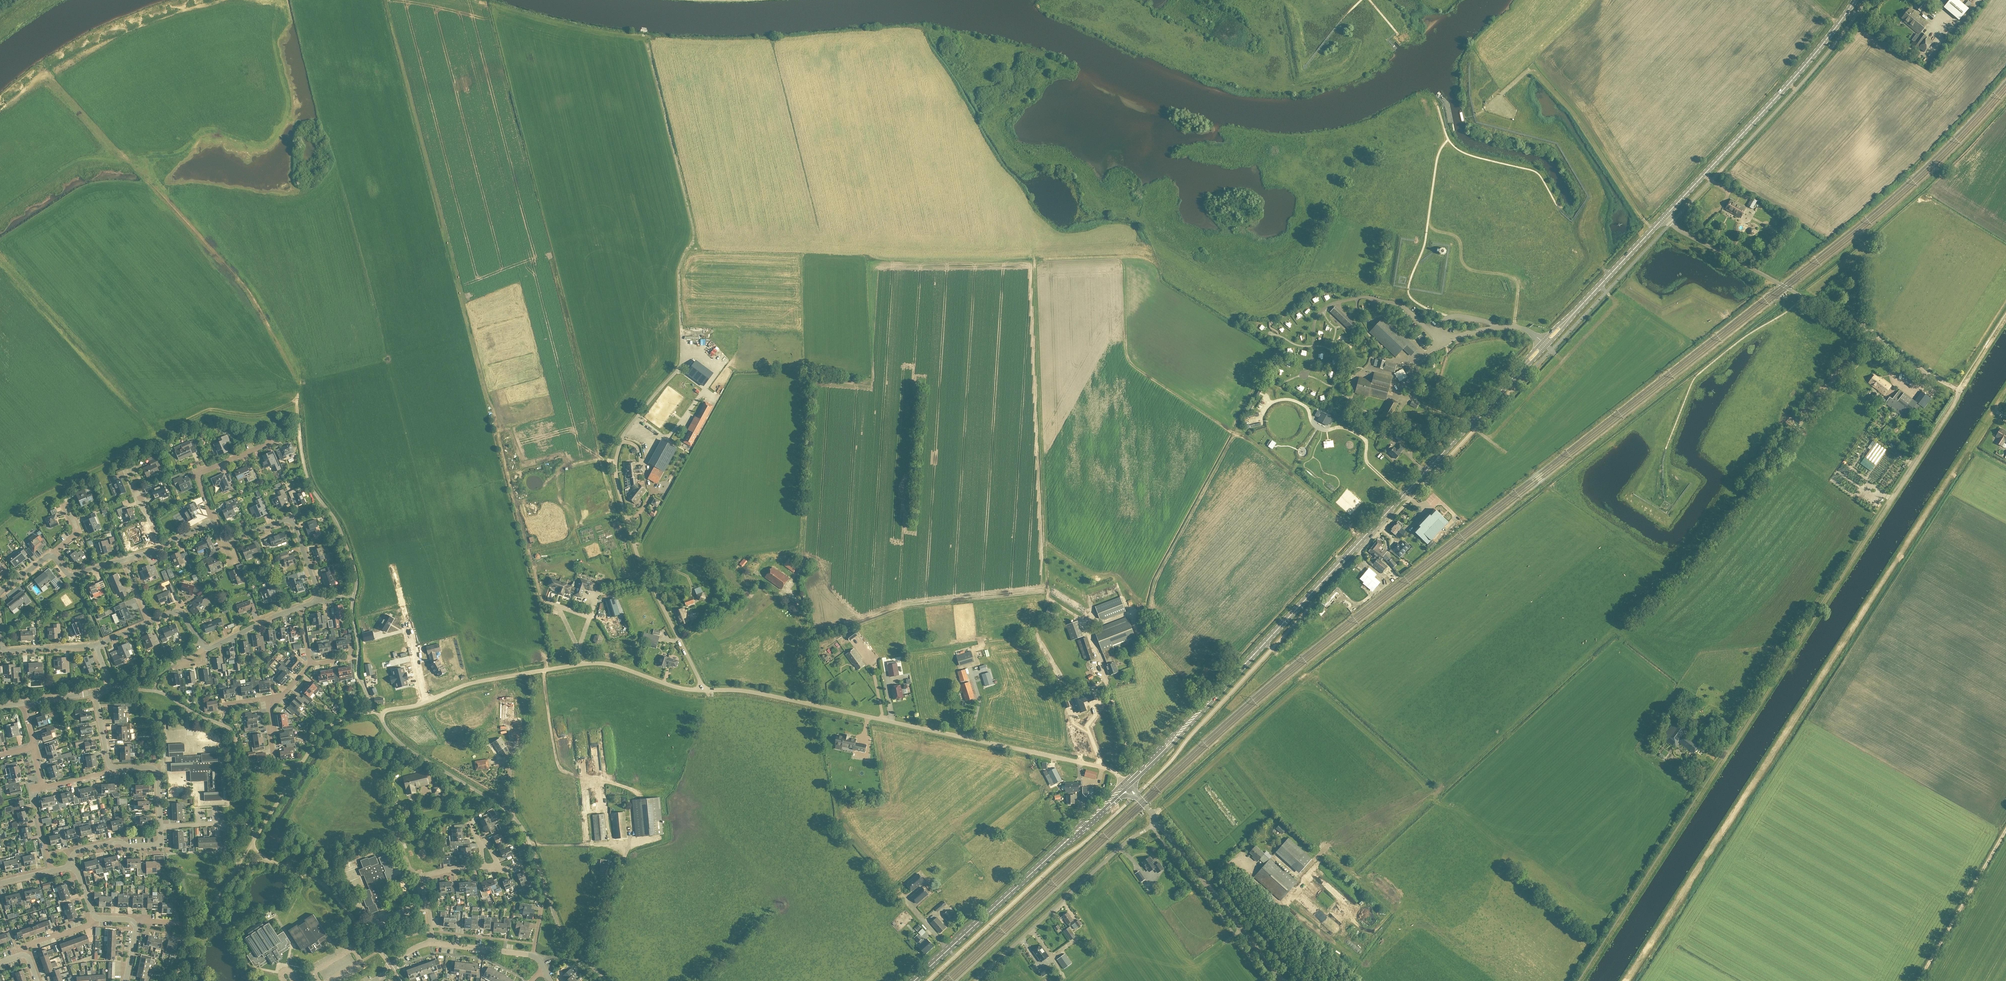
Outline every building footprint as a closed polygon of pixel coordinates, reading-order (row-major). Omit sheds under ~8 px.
[(1931,1),(1931,0),(1922,0),(1916,7),(1917,8),(1917,9),(1920,12),(1923,8),(1924,9),(1931,1)] [(1959,20),(1968,9),(1958,0),(1957,0),(1951,0),(1944,8),(1959,20)] [(1921,32),(1928,24),(1910,9),(1902,19),(1905,21),(1904,22),(1919,35),(1921,32)] [(1926,37),(1921,33),(1915,42),(1913,42),(1911,45),(1917,50),(1925,39),(1926,37)] [(1924,53),(1933,42),(1928,38),(1926,40),(1919,48),(1924,53)] [(1725,210),(1734,215),(1741,219),(1746,208),(1731,200),(1725,210)] [(1755,211),(1759,205),(1751,200),(1747,207),(1755,211)] [(1353,325),(1346,318),(1335,308),(1330,312),(1349,330),(1353,325)] [(1372,332),(1378,339),(1396,355),(1400,351),(1401,352),(1405,348),(1404,347),(1408,342),(1384,320),(1379,324),(1378,323),(1375,327),(1376,328),(1372,332)] [(1423,347),(1427,345),(1421,336),(1417,338),(1423,347)] [(1411,354),(1415,350),(1409,344),(1405,349),(1411,354)] [(1377,368),(1394,373),(1396,365),(1385,362),(1379,360),(1377,368)] [(711,375),(695,363),(686,374),(703,387),(711,375)] [(1369,395),(1386,400),(1392,378),(1374,373),(1372,381),(1359,378),(1355,393),(1368,396),(1369,395)] [(1884,395),(1891,387),(1882,380),(1881,381),(1875,376),(1874,376),(1869,383),(1879,391),(1884,395)] [(1298,385),(1295,389),(1300,393),(1303,389),(1298,385)] [(1890,398),(1885,404),(1900,415),(1905,419),(1917,403),(1916,402),(1900,390),(1892,400),(1890,398)] [(689,431),(683,443),(691,447),(712,407),(705,402),(696,418),(695,417),(688,431),(689,431)] [(1396,405),(1390,402),(1382,415),(1381,415),(1379,418),(1389,424),(1394,415),(1392,414),(1396,405)] [(1327,426),(1328,424),(1331,419),(1322,413),(1319,419),(1317,421),(1327,426)] [(1408,419),(1404,424),(1413,430),(1416,425),(1408,419)] [(1793,431),(1797,426),(1791,422),(1787,427),(1793,431)] [(2003,442),(2005,444),(2005,432),(2002,430),(2000,429),(1996,437),(1999,439),(1996,444),(2001,446),(2003,442)] [(1404,438),(1400,434),(1396,438),(1400,442),(1404,438)] [(219,455),(227,451),(226,449),(228,449),(226,444),(230,442),(227,435),(219,439),(221,442),(214,445),(219,455)] [(1270,440),(1266,445),(1272,449),(1275,444),(1270,440)] [(189,450),(195,447),(193,441),(189,442),(174,449),(180,460),(188,456),(188,457),(191,455),(189,450)] [(676,449),(662,441),(650,464),(655,467),(648,478),(657,483),(676,449)] [(1876,443),(1865,458),(1875,465),(1886,451),(1876,443)] [(280,451),(277,453),(280,460),(286,458),(285,456),(294,452),(290,444),(285,446),(285,447),(279,450),(280,451)] [(1399,453),(1404,449),(1399,445),(1395,449),(1394,448),(1391,446),(1389,449),(1391,451),(1389,453),(1395,459),(1400,454),(1399,453)] [(271,467),(273,466),(275,471),(280,469),(275,458),(272,459),(270,453),(263,456),(265,461),(262,463),(264,468),(271,465),(271,467)] [(158,473),(158,471),(156,468),(160,467),(156,459),(148,462),(150,465),(143,469),(147,478),(158,473)] [(628,479),(631,478),(635,478),(636,478),(636,474),(644,473),(643,466),(635,467),(634,463),(626,464),(627,469),(625,470),(625,474),(627,474),(628,479)] [(1893,465),(1887,471),(1891,475),(1894,472),(1897,476),(1900,473),(1893,465)] [(248,482),(256,479),(252,471),(249,472),(247,467),(234,472),(238,481),(246,477),(248,482)] [(228,483),(232,481),(229,475),(225,476),(224,474),(211,479),(214,485),(219,483),(223,492),(231,489),(228,483)] [(117,496),(125,493),(120,480),(118,481),(116,477),(109,479),(111,484),(113,483),(117,496)] [(178,484),(181,489),(182,492),(191,488),(190,485),(188,478),(183,480),(182,477),(173,481),(175,486),(178,484)] [(635,478),(631,478),(632,486),(634,487),(626,497),(635,504),(646,491),(637,484),(636,484),(635,478)] [(159,497),(166,494),(163,486),(157,489),(155,483),(149,486),(155,500),(159,498),(159,497)] [(88,502),(92,500),(90,495),(86,497),(83,490),(75,494),(78,501),(80,501),(82,506),(81,507),(89,503),(88,502)] [(282,497),(285,496),(283,490),(278,492),(280,496),(272,500),(274,505),(276,504),(278,508),(286,505),(282,497)] [(298,505),(305,502),(301,493),(296,495),(294,490),(288,492),(291,498),(294,497),(298,505)] [(226,519),(233,516),(234,516),(235,515),(233,509),(236,508),(235,505),(239,504),(236,498),(233,500),(234,502),(227,505),(228,508),(222,511),(226,519)] [(262,508),(265,507),(261,499),(256,501),(257,505),(250,509),(252,514),(255,513),(257,518),(264,514),(262,508)] [(660,503),(654,499),(650,506),(656,510),(660,503)] [(196,518),(195,516),(196,515),(197,513),(196,511),(199,510),(195,503),(187,507),(189,510),(184,513),(189,522),(196,518)] [(161,505),(158,505),(158,514),(166,514),(167,505),(161,505)] [(126,522),(134,519),(130,508),(124,511),(123,507),(116,510),(119,517),(123,515),(126,522)] [(1413,531),(1427,545),(1448,523),(1434,509),(1432,510),(1433,511),(1430,515),(1427,513),(1426,514),(1427,515),(1419,524),(1418,523),(1417,524),(1419,526),(1415,530),(1414,529),(1413,531)] [(657,513),(653,511),(653,514),(651,513),(649,516),(654,519),(657,513)] [(96,531),(100,529),(99,525),(95,527),(92,518),(95,517),(94,513),(87,516),(88,520),(83,522),(85,527),(86,527),(89,533),(95,530),(96,531)] [(55,519),(57,518),(55,514),(45,519),(47,525),(49,525),(51,528),(58,525),(55,519)] [(316,528),(318,527),(315,520),(307,522),(309,528),(306,529),(308,537),(317,533),(316,528)] [(1400,539),(1403,534),(1405,532),(1401,528),(1403,526),(1398,522),(1390,531),(1400,539)] [(130,533),(128,534),(130,540),(132,539),(134,544),(141,542),(139,536),(141,536),(140,533),(139,533),(138,530),(137,530),(136,527),(129,530),(130,533)] [(34,535),(28,539),(30,542),(29,543),(30,545),(29,547),(33,553),(37,550),(36,548),(41,544),(39,543),(42,540),(39,536),(42,534),(39,531),(34,535)] [(272,547),(286,542),(283,533),(269,538),(272,547)] [(209,556),(215,553),(208,536),(202,539),(203,541),(194,545),(197,552),(205,548),(209,556)] [(111,545),(110,544),(114,543),(113,538),(107,539),(107,540),(97,543),(101,555),(111,552),(109,546),(111,545)] [(1378,540),(1369,552),(1375,557),(1378,559),(1380,561),(1382,558),(1385,554),(1387,552),(1384,550),(1382,552),(1378,549),(1382,544),(1378,540)] [(1410,547),(1404,542),(1400,546),(1397,543),(1391,550),(1396,555),(1396,554),(1400,557),(1410,547)] [(322,551),(326,550),(324,543),(317,545),(318,549),(313,551),(316,561),(324,559),(322,551)] [(260,550),(257,551),(255,545),(247,547),(242,549),(246,560),(251,558),(251,557),(251,555),(255,553),(257,558),(263,556),(260,550)] [(23,557),(26,554),(22,549),(19,551),(19,552),(8,560),(14,568),(25,559),(23,557)] [(80,558),(84,555),(81,550),(77,553),(75,551),(72,554),(69,550),(66,553),(69,556),(68,557),(73,563),(76,561),(77,564),(82,561),(80,558)] [(289,566),(296,563),(293,555),(288,557),(287,552),(280,554),(282,559),(283,559),(286,565),(288,564),(289,566)] [(179,553),(172,557),(175,566),(180,564),(182,568),(188,565),(191,564),(188,556),(185,558),(182,559),(180,555),(179,553)] [(221,570),(219,565),(221,565),(218,558),(212,561),(210,557),(202,561),(204,566),(208,564),(211,573),(216,570),(217,571),(216,572),(221,570)] [(1372,559),(1369,563),(1372,566),(1371,566),(1381,574),(1387,567),(1377,559),(1378,559),(1375,557),(1373,560),(1372,559)] [(789,558),(784,566),(794,573),(799,565),(789,558)] [(1363,570),(1369,566),(1365,562),(1360,566),(1363,570)] [(154,579),(158,578),(154,568),(150,569),(149,566),(142,569),(144,572),(140,573),(143,580),(153,576),(154,579)] [(330,585),(334,584),(335,583),(331,574),(334,573),(331,567),(325,569),(326,573),(322,574),(324,581),(323,582),(326,588),(330,586),(330,585)] [(765,578),(773,584),(782,590),(789,579),(778,570),(777,571),(772,568),(765,578)] [(50,582),(53,587),(59,583),(48,569),(43,573),(33,581),(40,589),(50,582)] [(1364,575),(1360,579),(1373,590),(1375,590),(1380,584),(1373,578),(1375,576),(1368,569),(1364,575)] [(246,577),(243,570),(243,571),(239,572),(240,573),(239,574),(238,573),(235,574),(234,570),(228,572),(232,581),(236,580),(238,585),(244,583),(242,578),(246,577)] [(114,595),(119,593),(121,598),(126,596),(122,587),(121,587),(118,580),(119,579),(117,574),(108,578),(114,595)] [(302,580),(296,582),(295,579),(293,579),(292,576),(287,578),(288,581),(286,582),(288,585),(290,584),(292,589),(296,588),(298,592),(303,590),(301,584),(303,583),(302,580)] [(570,592),(575,594),(576,589),(571,588),(571,587),(566,585),(567,583),(560,581),(559,583),(555,581),(555,580),(550,578),(548,586),(552,588),(553,587),(559,589),(557,594),(563,596),(564,592),(569,594),(570,592)] [(576,589),(575,594),(574,595),(581,598),(584,588),(592,591),(594,584),(580,579),(576,589)] [(264,592),(261,593),(264,602),(267,600),(268,603),(275,600),(272,592),(275,591),(273,584),(271,580),(265,582),(268,591),(265,592),(264,592)] [(95,597),(103,594),(98,583),(94,584),(94,583),(86,587),(90,595),(94,594),(95,597)] [(198,596),(204,592),(201,589),(194,587),(194,586),(183,584),(181,591),(188,593),(188,595),(191,596),(192,592),(196,593),(198,596)] [(1336,592),(1338,593),(1340,590),(1335,585),(1321,601),(1325,605),(1336,592)] [(14,600),(6,605),(11,611),(23,602),(26,605),(30,602),(22,591),(14,597),(15,599),(14,600)] [(168,604),(173,602),(169,591),(157,596),(160,604),(167,601),(168,604)] [(705,599),(702,593),(696,595),(699,602),(705,599)] [(201,608),(210,603),(207,598),(203,601),(200,597),(191,603),(193,607),(190,610),(193,614),(195,612),(197,614),(203,610),(201,608)] [(684,601),(686,606),(694,603),(692,597),(684,601)] [(1105,620),(1126,612),(1120,597),(1095,607),(1100,619),(1105,620)] [(614,599),(606,602),(611,617),(619,615),(614,599)] [(251,613),(255,611),(253,604),(251,605),(249,601),(236,606),(239,613),(249,610),(251,613)] [(123,624),(126,623),(125,620),(130,618),(126,608),(122,610),(120,605),(113,608),(118,620),(119,622),(123,624)] [(338,619),(344,618),(342,606),(334,607),(335,616),(333,617),(334,629),(339,628),(338,619)] [(679,626),(689,623),(684,608),(674,612),(679,626)] [(1057,621),(1059,611),(1048,608),(1045,617),(1057,621)] [(320,629),(326,628),(325,624),(328,623),(327,615),(321,616),(320,614),(312,615),(313,626),(319,625),(320,629)] [(393,619),(386,615),(379,628),(386,632),(393,619)] [(72,629),(69,630),(72,637),(75,636),(79,634),(79,635),(83,634),(80,627),(79,625),(83,623),(80,616),(76,617),(78,622),(76,623),(71,625),(72,629)] [(1106,666),(1109,676),(1118,673),(1114,662),(1110,651),(1136,641),(1127,617),(1094,630),(1104,654),(1108,665),(1106,666)] [(612,618),(605,620),(610,637),(617,635),(612,618)] [(219,626),(223,625),(220,619),(214,621),(214,622),(203,626),(206,633),(217,629),(216,626),(219,625),(219,626)] [(1071,641),(1083,636),(1077,621),(1066,625),(1071,641)] [(56,633),(59,633),(59,625),(53,625),(53,629),(47,629),(48,640),(56,639),(56,633)] [(170,636),(178,632),(175,625),(167,628),(167,627),(162,629),(165,635),(160,637),(162,643),(167,641),(166,638),(171,636),(170,636)] [(294,638),(298,637),(297,626),(290,627),(292,636),(288,636),(289,644),(295,643),(294,638)] [(104,627),(101,628),(104,636),(111,633),(110,629),(106,631),(104,627)] [(32,636),(35,636),(35,628),(29,629),(29,632),(20,632),(21,641),(32,641),(32,636)] [(286,642),(289,641),(288,633),(285,634),(284,628),(277,629),(279,640),(285,639),(286,642)] [(267,642),(267,643),(272,643),(272,645),(276,645),(276,646),(277,646),(275,635),(272,636),(272,630),(265,631),(267,642)] [(850,641),(858,635),(854,631),(846,637),(850,641)] [(372,632),(362,634),(364,642),(374,640),(372,632)] [(633,645),(626,632),(617,637),(621,644),(618,645),(622,651),(633,645)] [(657,645),(659,637),(644,633),(642,641),(657,645)] [(149,648),(159,644),(157,639),(154,640),(151,634),(142,638),(144,644),(147,642),(149,648)] [(259,651),(264,650),(263,643),(261,643),(259,635),(252,636),(254,647),(258,647),(259,651)] [(344,638),(341,638),(343,650),(349,649),(347,642),(350,642),(349,635),(345,636),(344,637),(344,638)] [(332,637),(333,645),(337,644),(338,651),(343,650),(341,638),(336,639),(335,636),(332,637)] [(324,641),(326,653),(331,652),(330,646),(333,645),(332,637),(329,638),(329,639),(324,640),(324,641)] [(1088,661),(1094,659),(1087,637),(1077,641),(1080,648),(1084,660),(1086,659),(1088,661)] [(326,653),(324,641),(317,642),(317,645),(318,645),(320,654),(326,653)] [(249,655),(252,654),(251,646),(248,647),(247,642),(240,643),(242,654),(248,652),(249,655)] [(118,648),(121,654),(112,657),(116,666),(125,662),(123,659),(133,655),(128,644),(118,648)] [(438,644),(426,647),(428,655),(431,654),(431,656),(429,656),(431,664),(434,662),(437,661),(435,653),(440,652),(438,644)] [(233,648),(226,649),(227,659),(228,662),(234,661),(234,658),(235,658),(234,654),(233,654),(233,648)] [(861,659),(854,649),(846,655),(852,665),(853,664),(858,671),(865,666),(860,659),(861,659)] [(290,657),(293,659),(291,662),(298,668),(302,663),(294,657),(296,654),(292,650),(290,653),(292,655),(290,657)] [(616,662),(623,661),(622,652),(615,653),(616,662)] [(956,656),(959,666),(974,661),(971,652),(956,656)] [(665,668),(666,664),(668,658),(661,656),(658,666),(665,668)] [(85,675),(92,672),(88,663),(90,662),(87,657),(77,661),(80,666),(81,665),(85,675)] [(57,659),(57,660),(54,661),(54,669),(58,668),(58,670),(63,669),(63,673),(69,673),(68,666),(65,666),(65,658),(57,659)] [(220,672),(226,672),(224,665),(221,665),(220,658),(213,660),(215,670),(220,669),(220,672)] [(678,661),(668,658),(666,664),(676,667),(678,661)] [(298,668),(291,662),(289,660),(285,665),(282,662),(280,664),(281,665),(284,668),(286,666),(294,673),(298,668)] [(431,664),(430,665),(432,669),(432,670),(434,674),(436,673),(439,677),(447,672),(444,666),(442,667),(438,660),(437,661),(434,662),(431,664)] [(34,676),(42,675),(41,663),(28,664),(28,673),(34,672),(34,676)] [(899,676),(897,664),(887,666),(890,677),(899,676)] [(21,682),(20,668),(15,668),(15,665),(2,666),(2,667),(0,667),(0,674),(2,674),(2,675),(7,675),(7,679),(13,679),(13,683),(21,682)] [(280,671),(278,673),(280,675),(287,681),(291,677),(288,675),(285,673),(287,670),(284,668),(281,665),(278,669),(280,671)] [(344,668),(346,680),(352,679),(352,680),(355,680),(354,671),(351,671),(350,667),(344,668)] [(337,683),(340,682),(340,681),(346,680),(344,668),(338,669),(339,673),(336,674),(337,683)] [(403,668),(392,671),(394,677),(395,683),(397,688),(397,689),(407,686),(406,680),(407,680),(405,673),(404,674),(403,669),(403,668)] [(206,685),(212,685),(211,676),(208,677),(206,670),(200,671),(201,682),(206,681),(206,685)] [(321,676),(318,677),(319,683),(322,683),(322,684),(328,683),(328,681),(326,671),(325,670),(321,671),(322,672),(320,672),(321,676)] [(326,671),(328,681),(334,680),(334,683),(337,683),(336,674),(333,674),(332,670),(326,671)] [(963,671),(958,672),(960,682),(966,680),(963,671)] [(194,687),(199,686),(198,680),(195,680),(194,672),(186,673),(188,684),(193,683),(194,687)] [(382,673),(383,676),(382,676),(381,674),(376,676),(377,680),(388,677),(386,672),(382,673)] [(990,672),(982,675),(985,687),(993,684),(990,672)] [(274,677),(271,679),(275,684),(276,683),(278,681),(283,686),(287,681),(280,675),(278,673),(274,678),(274,677)] [(180,689),(184,688),(183,679),(179,680),(178,675),(171,676),(172,687),(179,686),(180,689)] [(245,683),(246,684),(248,696),(253,695),(252,686),(255,686),(254,681),(254,678),(250,679),(251,682),(245,683)] [(275,684),(271,679),(267,679),(267,681),(263,681),(265,693),(271,693),(270,685),(275,684)] [(238,691),(238,690),(237,683),(236,680),(233,681),(234,688),(231,689),(231,690),(229,690),(230,699),(235,698),(234,692),(238,691)] [(255,687),(256,687),(259,687),(260,694),(265,693),(263,681),(260,682),(259,680),(254,681),(255,686),(255,687)] [(246,684),(240,685),(240,682),(237,683),(238,690),(241,690),(242,697),(248,696),(246,684)] [(324,690),(322,689),(315,683),(313,685),(310,682),(306,687),(313,693),(315,695),(319,691),(322,693),(324,690)] [(966,701),(974,698),(973,695),(973,694),(969,682),(959,686),(962,693),(963,693),(966,701)] [(230,699),(229,690),(226,691),(225,687),(223,687),(222,684),(218,685),(219,693),(223,692),(225,700),(230,699)] [(901,686),(890,688),(891,692),(892,692),(893,700),(903,698),(902,695),(905,694),(904,689),(901,690),(901,686)] [(313,693),(306,687),(302,691),(305,694),(303,696),(310,703),(313,700),(309,698),(313,693)] [(1076,700),(1072,701),(1077,713),(1079,712),(1080,712),(1081,713),(1086,711),(1084,706),(1083,706),(1082,705),(1083,704),(1083,703),(1088,701),(1088,702),(1094,700),(1090,691),(1085,693),(1079,695),(1080,697),(1079,698),(1075,699),(1076,700)] [(294,700),(303,708),(305,706),(306,706),(309,702),(303,697),(301,699),(298,696),(294,700)] [(511,705),(516,704),(515,697),(499,700),(501,707),(506,706),(507,709),(512,708),(511,705)] [(298,715),(303,708),(294,700),(290,705),(291,705),(289,708),(298,715)] [(217,711),(216,708),(217,708),(216,701),(206,703),(207,706),(204,707),(205,712),(205,713),(217,711)] [(114,714),(123,714),(123,710),(126,710),(126,707),(131,707),(131,703),(119,704),(119,707),(114,708),(114,714)] [(292,715),(294,713),(288,707),(286,709),(292,715)] [(56,712),(55,709),(40,714),(41,717),(36,719),(38,727),(46,724),(45,719),(49,718),(48,714),(56,712)] [(81,721),(90,720),(89,713),(82,714),(82,710),(75,711),(75,717),(80,716),(81,721)] [(248,723),(256,721),(258,721),(257,715),(252,716),(251,713),(245,714),(246,719),(247,719),(248,723)] [(123,714),(114,714),(115,721),(119,720),(120,724),(124,724),(127,723),(126,717),(123,718),(123,714)] [(288,720),(278,722),(279,728),(283,727),(283,730),(293,728),(292,726),(289,726),(288,720)] [(256,721),(248,723),(247,723),(248,727),(244,728),(245,733),(258,730),(256,721)] [(1675,721),(1662,738),(1676,748),(1679,744),(1678,743),(1675,741),(1685,729),(1675,721)] [(91,730),(92,730),(91,727),(86,728),(85,723),(76,725),(77,730),(80,729),(81,735),(86,735),(92,734),(91,730)] [(118,728),(116,728),(117,733),(118,733),(118,734),(130,733),(130,730),(130,723),(128,723),(127,723),(124,724),(124,727),(118,727),(118,728)] [(5,726),(8,738),(11,737),(19,735),(16,724),(5,726)] [(50,733),(54,732),(53,726),(46,729),(47,733),(41,734),(43,741),(52,738),(50,733)] [(281,739),(281,740),(293,738),(292,729),(285,730),(286,733),(280,734),(280,735),(279,736),(280,739),(281,739)] [(257,732),(250,733),(251,739),(251,743),(254,742),(263,741),(262,734),(257,735),(257,732)] [(130,733),(118,734),(118,735),(116,735),(116,739),(118,739),(118,741),(124,740),(124,743),(131,743),(131,740),(132,740),(131,733),(130,733)] [(836,745),(837,745),(843,746),(854,749),(853,750),(865,752),(866,746),(855,743),(856,740),(850,739),(850,737),(844,735),(844,737),(838,736),(837,738),(836,738),(835,742),(836,742),(836,745)] [(1693,753),(1699,745),(1697,744),(1700,740),(1697,738),(1694,742),(1686,737),(1685,738),(1683,737),(1679,743),(1683,746),(1683,745),(1689,750),(1688,752),(1691,755),(1693,753)] [(295,746),(293,738),(281,740),(282,745),(288,744),(288,747),(295,746)] [(492,744),(498,752),(506,747),(500,738),(492,744)] [(47,753),(55,751),(54,747),(58,746),(56,740),(49,742),(51,745),(45,747),(47,753)] [(86,751),(95,749),(94,741),(84,743),(86,751)] [(263,741),(254,742),(255,746),(252,747),(253,752),(260,751),(259,748),(264,747),(263,741)] [(127,747),(121,748),(121,754),(130,754),(133,753),(133,744),(127,745),(127,747)] [(221,787),(221,772),(220,762),(217,762),(217,754),(201,754),(201,756),(182,757),(182,754),(184,754),(184,744),(168,745),(169,758),(177,757),(177,764),(171,764),(171,772),(190,771),(190,782),(207,781),(208,793),(204,793),(204,801),(222,801),(222,792),(220,792),(220,787),(221,787)] [(284,749),(284,752),(280,752),(281,759),(291,757),(291,754),(294,754),(293,747),(284,749)] [(506,747),(498,752),(502,758),(510,752),(506,747)] [(56,754),(55,751),(47,753),(49,760),(53,758),(54,762),(57,761),(62,759),(65,758),(63,754),(61,755),(60,753),(56,754)] [(83,760),(86,760),(87,763),(96,761),(95,755),(89,756),(88,754),(82,755),(83,760)] [(134,757),(130,757),(130,754),(121,754),(121,760),(127,760),(128,763),(134,763),(134,757)] [(257,762),(266,761),(265,754),(256,756),(257,762)] [(57,761),(54,762),(51,762),(53,766),(47,768),(49,773),(58,770),(62,769),(61,767),(59,767),(59,764),(61,764),(62,761),(62,759),(57,761)] [(478,761),(479,770),(489,768),(488,759),(478,761)] [(83,770),(84,773),(92,771),(91,767),(97,766),(96,761),(87,763),(88,767),(85,768),(85,769),(83,770)] [(5,769),(6,771),(5,772),(6,776),(19,772),(19,771),(20,770),(19,767),(18,767),(18,766),(12,768),(11,764),(4,765),(5,769)] [(1056,769),(1048,772),(1049,774),(1053,782),(1056,781),(1057,783),(1061,781),(1056,769)] [(58,770),(49,773),(50,779),(56,777),(57,779),(62,777),(61,773),(59,773),(58,770)] [(1085,776),(1088,777),(1091,778),(1095,779),(1097,773),(1086,770),(1085,776)] [(7,778),(8,780),(9,785),(16,783),(15,779),(20,777),(19,772),(6,776),(6,778),(7,778)] [(415,788),(429,785),(426,772),(403,778),(407,795),(416,793),(415,788)] [(1070,792),(1075,792),(1079,792),(1078,783),(1065,784),(1065,786),(1063,786),(1062,787),(1062,790),(1063,791),(1066,791),(1066,792),(1070,792)] [(10,795),(21,793),(19,786),(12,788),(12,785),(5,786),(6,792),(9,791),(10,795)] [(96,792),(97,797),(105,797),(105,794),(108,794),(108,785),(101,785),(101,789),(95,789),(96,792)] [(108,785),(108,794),(111,794),(111,795),(114,799),(119,798),(119,791),(114,791),(114,785),(108,785)] [(142,793),(148,793),(147,786),(136,787),(136,793),(133,793),(133,797),(142,797),(142,793)] [(97,797),(96,792),(93,793),(91,787),(85,789),(87,797),(90,797),(91,801),(98,799),(97,797)] [(1089,800),(1093,797),(1093,787),(1082,788),(1083,800),(1089,800)] [(78,804),(82,803),(88,801),(87,797),(85,789),(79,790),(80,796),(77,797),(78,804)] [(66,793),(68,802),(73,801),(74,805),(78,804),(77,797),(72,798),(71,792),(66,793)] [(1075,792),(1070,792),(1070,793),(1068,793),(1068,796),(1067,796),(1067,804),(1068,804),(1068,805),(1070,805),(1071,804),(1074,804),(1074,799),(1076,799),(1076,795),(1075,795),(1075,792)] [(68,802),(66,793),(60,795),(62,801),(57,802),(59,808),(66,807),(65,803),(68,802)] [(53,797),(46,799),(48,807),(52,806),(53,810),(53,812),(59,811),(59,808),(57,802),(57,801),(54,802),(53,797)] [(11,809),(12,812),(18,811),(17,808),(24,806),(22,801),(21,798),(13,800),(15,806),(10,807),(11,809)] [(138,810),(149,810),(148,802),(141,802),(140,798),(133,799),(133,803),(137,802),(137,806),(134,806),(134,811),(138,811),(138,810)] [(637,837),(648,836),(662,835),(659,798),(633,801),(637,837)] [(48,807),(46,799),(40,800),(42,809),(46,808),(47,814),(50,813),(48,807)] [(483,827),(491,823),(490,820),(492,819),(492,818),(496,815),(493,808),(487,811),(488,814),(483,817),(484,819),(480,821),(483,827)] [(18,811),(12,812),(12,815),(17,814),(18,819),(26,817),(25,812),(18,813),(18,811)] [(615,839),(627,838),(624,813),(611,814),(611,820),(613,823),(615,839)] [(140,825),(149,824),(149,818),(141,818),(141,814),(135,815),(135,820),(140,820),(140,825)] [(115,821),(117,830),(122,829),(121,822),(124,821),(122,815),(119,816),(120,816),(114,818),(115,821)] [(606,840),(604,815),(593,816),(595,841),(606,840)] [(19,822),(14,823),(11,824),(12,829),(15,828),(22,827),(21,824),(27,822),(26,817),(18,819),(19,822)] [(99,821),(102,834),(107,833),(106,826),(108,825),(107,819),(106,817),(103,817),(103,821),(99,821)] [(107,819),(108,825),(111,824),(112,831),(117,830),(115,821),(110,823),(109,819),(107,819)] [(91,821),(92,827),(95,827),(97,835),(102,834),(99,821),(94,823),(94,820),(91,821)] [(83,824),(86,836),(91,835),(90,828),(92,827),(91,821),(88,822),(88,823),(84,824),(83,824)] [(86,836),(83,824),(81,825),(80,822),(75,823),(75,825),(77,831),(79,830),(81,837),(86,836)] [(492,834),(497,831),(498,830),(496,825),(493,827),(491,823),(483,827),(486,833),(490,831),(492,834)] [(464,824),(454,825),(454,829),(451,829),(452,835),(463,834),(463,828),(464,828),(464,824)] [(74,829),(69,831),(71,840),(76,838),(74,831),(77,831),(75,825),(73,826),(74,829)] [(22,829),(22,827),(15,828),(17,833),(18,832),(19,836),(30,833),(29,828),(22,829)] [(69,831),(68,827),(60,829),(61,834),(64,834),(66,841),(71,840),(69,831)] [(498,831),(498,830),(497,831),(499,835),(493,837),(497,845),(505,841),(503,837),(507,835),(504,828),(498,831)] [(59,835),(61,834),(60,829),(57,829),(57,830),(53,832),(54,836),(56,845),(61,844),(59,835)] [(220,837),(215,837),(215,847),(220,847),(221,847),(221,845),(224,844),(224,834),(223,830),(220,830),(220,834),(220,837)] [(25,839),(31,838),(30,833),(19,836),(20,838),(18,839),(19,844),(26,843),(25,839)] [(464,840),(463,834),(452,835),(449,836),(450,846),(455,845),(462,844),(464,844),(464,840)] [(1312,860),(1304,853),(1288,839),(1278,850),(1301,871),(1312,860)] [(186,843),(174,844),(175,849),(177,849),(177,850),(181,850),(181,849),(182,849),(182,853),(186,853),(186,849),(186,843)] [(461,851),(462,855),(471,854),(470,846),(463,847),(462,844),(455,845),(455,849),(457,849),(458,852),(461,851)] [(1281,901),(1297,882),(1270,859),(1272,857),(1266,852),(1264,854),(1255,847),(1250,853),(1255,858),(1254,859),(1257,862),(1259,860),(1265,865),(1254,877),(1281,901)] [(504,858),(512,854),(509,848),(501,852),(504,858)] [(28,856),(30,866),(35,865),(34,859),(37,858),(35,852),(30,853),(31,856),(28,856)] [(20,862),(18,856),(18,854),(15,855),(15,857),(9,858),(11,870),(18,868),(21,867),(20,864),(20,862)] [(25,857),(24,855),(18,856),(20,862),(20,864),(23,863),(24,867),(30,866),(28,856),(25,857)] [(111,858),(110,858),(112,868),(117,866),(118,871),(123,869),(122,867),(121,861),(117,862),(116,857),(115,857),(115,856),(111,857),(111,858)] [(143,870),(144,876),(144,878),(147,877),(146,873),(159,873),(158,866),(163,866),(163,856),(154,857),(154,863),(146,863),(146,870),(143,870)] [(9,858),(0,860),(0,865),(1,868),(4,867),(5,871),(11,870),(9,858)] [(105,866),(101,867),(103,873),(103,874),(108,873),(107,869),(112,868),(110,858),(108,859),(108,858),(104,859),(104,860),(103,860),(105,866)] [(1158,873),(1163,869),(1159,863),(1156,866),(1155,864),(1154,864),(1150,858),(1148,859),(1147,858),(1144,860),(1145,861),(1143,862),(1145,865),(1144,866),(1148,873),(1153,869),(1153,870),(1155,869),(1158,873)] [(122,867),(123,869),(124,875),(130,875),(130,869),(133,869),(133,859),(126,860),(127,866),(122,867)] [(133,859),(133,869),(136,868),(137,876),(144,876),(143,870),(143,868),(140,868),(139,859),(133,859)] [(600,876),(607,876),(608,870),(612,870),(612,863),(608,863),(608,861),(601,860),(600,876)] [(90,862),(92,871),(95,870),(96,875),(103,873),(101,867),(101,866),(98,867),(96,861),(90,862)] [(92,871),(90,862),(84,864),(85,870),(82,870),(84,877),(90,876),(89,872),(92,871)] [(359,865),(351,867),(359,891),(353,893),(356,912),(366,908),(377,920),(391,912),(381,901),(369,863),(359,864),(359,865)] [(523,872),(517,875),(522,887),(526,885),(527,889),(530,888),(530,890),(533,889),(530,882),(528,883),(525,877),(523,872)] [(919,875),(907,885),(912,891),(924,881),(919,875)] [(491,890),(492,895),(501,891),(499,884),(495,885),(493,878),(487,881),(491,890)] [(511,894),(517,892),(514,885),(512,886),(508,878),(502,881),(506,890),(509,888),(511,894)] [(474,896),(478,896),(476,885),(471,886),(471,882),(470,882),(470,881),(466,882),(466,883),(465,883),(466,892),(467,894),(470,894),(469,893),(473,892),(474,896)] [(491,890),(487,881),(481,883),(484,889),(480,890),(483,898),(489,896),(487,892),(491,890)] [(445,882),(446,892),(451,892),(451,893),(455,893),(454,890),(451,890),(450,882),(445,882)] [(52,887),(54,893),(55,893),(66,889),(65,885),(62,886),(60,883),(55,884),(56,885),(52,887)] [(466,892),(465,883),(459,883),(460,887),(458,888),(459,890),(456,891),(457,898),(459,898),(459,894),(463,893),(463,892),(466,892)] [(922,888),(911,897),(917,904),(928,895),(922,888)] [(40,901),(41,902),(44,902),(41,890),(39,891),(38,889),(34,890),(36,900),(35,900),(36,902),(40,901)] [(68,893),(66,889),(55,893),(56,893),(57,897),(68,893)] [(25,899),(23,900),(25,906),(28,905),(27,904),(31,903),(31,901),(29,891),(24,893),(25,899)] [(70,899),(68,893),(57,897),(59,902),(57,902),(58,905),(64,903),(64,901),(70,899)] [(98,907),(105,908),(105,897),(100,897),(100,893),(94,893),(93,900),(98,900),(98,907)] [(25,906),(23,900),(21,900),(19,894),(14,895),(16,904),(19,903),(19,905),(21,905),(22,907),(25,906)] [(152,899),(151,909),(156,909),(156,901),(159,901),(159,894),(157,894),(157,896),(152,896),(152,899)] [(115,896),(111,896),(111,898),(105,897),(105,908),(110,908),(110,906),(114,906),(115,900),(115,896)] [(177,901),(174,901),(174,899),(166,898),(166,914),(171,914),(171,912),(174,912),(174,907),(177,907),(177,901)] [(937,912),(946,905),(944,902),(935,909),(937,912)] [(61,912),(65,911),(73,908),(72,903),(65,906),(64,903),(58,905),(61,912)] [(533,910),(530,909),(531,906),(520,904),(519,909),(523,910),(523,914),(527,915),(526,918),(532,919),(533,910)] [(948,911),(942,915),(947,922),(948,922),(949,921),(951,923),(954,921),(952,919),(953,919),(948,911)] [(77,917),(75,912),(66,915),(68,919),(64,920),(65,924),(75,920),(74,918),(77,917)] [(444,926),(450,927),(450,918),(447,918),(447,913),(441,912),(440,919),(444,919),(444,926)] [(451,915),(450,918),(450,927),(456,927),(457,920),(460,920),(461,913),(454,913),(454,916),(451,915)] [(1071,926),(1075,923),(1073,921),(1068,913),(1062,917),(1068,925),(1070,927),(1071,926)] [(466,929),(469,929),(470,929),(470,928),(471,928),(471,920),(468,919),(468,917),(465,917),(465,915),(463,914),(462,921),(465,921),(464,928),(465,928),(466,929)] [(288,931),(302,951),(303,951),(304,951),(306,955),(311,952),(312,954),(323,947),(321,945),(327,941),(324,936),(326,935),(313,915),(303,921),(303,922),(302,923),(302,922),(301,922),(302,923),(301,924),(300,923),(300,924),(299,925),(299,924),(288,931)] [(471,920),(471,928),(471,929),(472,929),(475,930),(476,929),(476,928),(477,929),(477,922),(480,922),(481,916),(472,916),(471,920)] [(484,929),(490,929),(491,918),(485,918),(485,916),(481,916),(480,922),(484,922),(484,929)] [(41,919),(45,931),(50,929),(48,922),(44,923),(42,918),(41,919)] [(494,932),(500,932),(500,924),(497,924),(498,918),(491,918),(491,925),(494,925),(494,932)] [(940,933),(946,928),(937,918),(931,924),(940,933)] [(510,926),(512,919),(504,919),(504,924),(500,924),(500,932),(501,932),(501,934),(504,934),(505,933),(506,933),(506,926),(510,926)] [(30,923),(34,935),(40,933),(37,925),(34,926),(32,922),(30,923)] [(264,926),(263,925),(261,922),(247,932),(250,936),(245,939),(253,952),(247,956),(254,966),(256,967),(259,965),(260,968),(268,962),(270,965),(271,965),(272,966),(276,963),(277,964),(279,963),(278,962),(282,959),(282,958),(283,957),(281,955),(289,949),(288,947),(290,945),(291,943),(283,932),(277,936),(269,923),(264,926)] [(530,928),(529,928),(530,923),(524,922),(524,924),(517,922),(516,928),(520,929),(519,933),(518,936),(523,937),(528,938),(530,928)] [(26,929),(29,937),(34,935),(30,923),(28,923),(29,928),(26,929)] [(19,926),(23,939),(29,937),(26,929),(23,930),(21,925),(19,926)] [(23,939),(19,926),(17,927),(19,932),(15,933),(18,940),(23,939)] [(1070,941),(1076,937),(1069,928),(1064,931),(1070,941)] [(3,943),(8,941),(6,934),(2,935),(1,930),(0,930),(0,935),(3,943)] [(81,938),(84,945),(87,944),(89,949),(91,948),(86,936),(81,938)] [(152,937),(148,936),(147,940),(144,939),(142,947),(148,948),(148,946),(150,947),(152,937)] [(75,940),(80,952),(82,952),(80,947),(84,945),(81,938),(75,940)] [(163,946),(164,944),(165,940),(162,939),(157,938),(155,946),(155,948),(160,949),(160,950),(163,950),(163,946)] [(925,954),(933,947),(926,940),(924,942),(922,939),(919,942),(921,945),(919,947),(925,954)] [(70,941),(73,949),(76,948),(78,953),(80,952),(75,940),(70,941)] [(170,953),(171,946),(172,941),(168,940),(167,945),(164,944),(163,946),(163,950),(166,951),(165,952),(170,953)] [(65,943),(69,956),(71,955),(70,950),(73,949),(70,941),(65,943)] [(171,946),(170,953),(178,955),(178,953),(179,947),(180,943),(177,943),(177,942),(172,941),(171,946)] [(69,956),(65,943),(59,945),(62,953),(66,952),(67,957),(69,956)] [(1034,950),(1034,951),(1033,952),(1041,963),(1049,957),(1041,946),(1037,949),(1036,948),(1034,950)] [(38,953),(40,958),(52,954),(52,952),(47,954),(45,950),(38,953)] [(42,964),(49,961),(48,958),(53,956),(52,954),(40,958),(42,964)] [(1064,970),(1072,964),(1065,954),(1057,960),(1064,970)] [(140,958),(139,963),(149,965),(150,965),(153,966),(154,961),(151,960),(151,959),(151,957),(142,955),(141,958),(140,958)] [(42,964),(43,969),(56,965),(55,963),(51,964),(49,961),(42,964)] [(429,963),(432,974),(435,973),(434,972),(437,971),(442,969),(439,963),(435,964),(434,961),(429,963)] [(456,973),(460,973),(461,963),(455,962),(454,969),(451,968),(451,975),(456,975),(456,973)] [(423,965),(427,974),(430,973),(431,975),(432,974),(429,963),(423,965)] [(472,964),(471,974),(475,975),(474,978),(479,978),(480,972),(477,972),(478,965),(472,964)] [(50,973),(53,972),(52,969),(57,967),(56,965),(43,969),(45,975),(50,973)] [(418,967),(422,978),(424,977),(423,975),(427,974),(423,965),(418,967)] [(1038,971),(1043,977),(1051,971),(1047,965),(1038,971)] [(413,969),(416,978),(419,977),(420,979),(422,978),(418,967),(413,969)] [(488,979),(493,970),(488,967),(483,978),(485,979),(486,977),(488,979)] [(417,980),(416,978),(413,969),(407,971),(409,975),(406,976),(408,980),(414,980),(417,980)] [(567,980),(577,980),(574,978),(576,976),(574,974),(575,973),(576,972),(575,970),(574,969),(573,969),(571,969),(570,970),(563,976),(567,980)] [(52,978),(60,975),(58,970),(53,972),(50,973),(51,976),(52,978)] [(488,979),(491,980),(494,980),(498,973),(493,970),(488,979)] [(12,980),(24,977),(22,971),(15,974),(16,977),(11,979),(12,980)] [(148,980),(149,979),(150,975),(147,974),(137,972),(136,977),(140,978),(140,980),(148,980)] [(503,975),(498,973),(494,980),(500,980),(503,975)]
